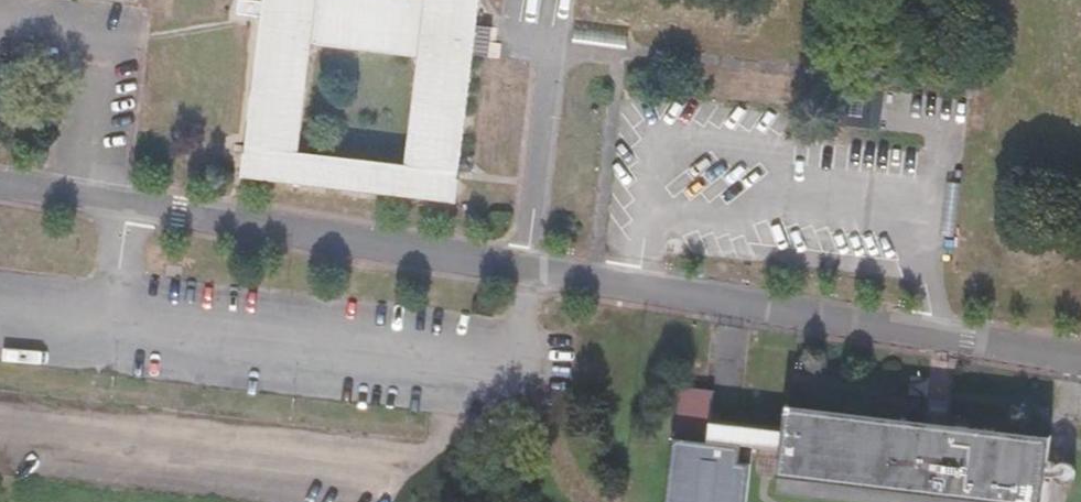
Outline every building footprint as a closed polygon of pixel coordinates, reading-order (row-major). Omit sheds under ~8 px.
[(263,10),(241,8),(239,24),(263,26),(245,186),(457,209),(481,0),(429,0),(429,3),(395,0),(264,0),(263,10)] [(785,418),(783,439),(791,440),(789,454),(781,454),(779,484),(947,501),(1045,501),(1049,471),(1053,471),(1055,447),(785,418)]
